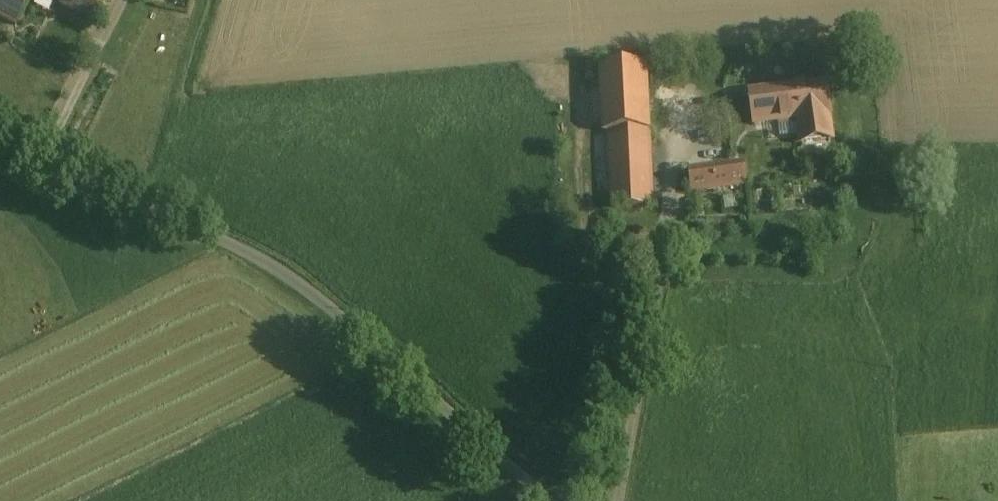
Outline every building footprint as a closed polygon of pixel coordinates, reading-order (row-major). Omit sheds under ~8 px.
[(15,27),(29,0),(0,0),(0,20),(15,27)] [(87,22),(98,0),(46,0),(87,22)] [(645,68),(589,70),(592,135),(608,134),(612,211),(652,209),(645,68)] [(828,82),(749,91),(753,129),(796,124),(798,147),(835,143),(828,82)] [(743,164),(689,171),(692,193),(746,186),(743,164)]
